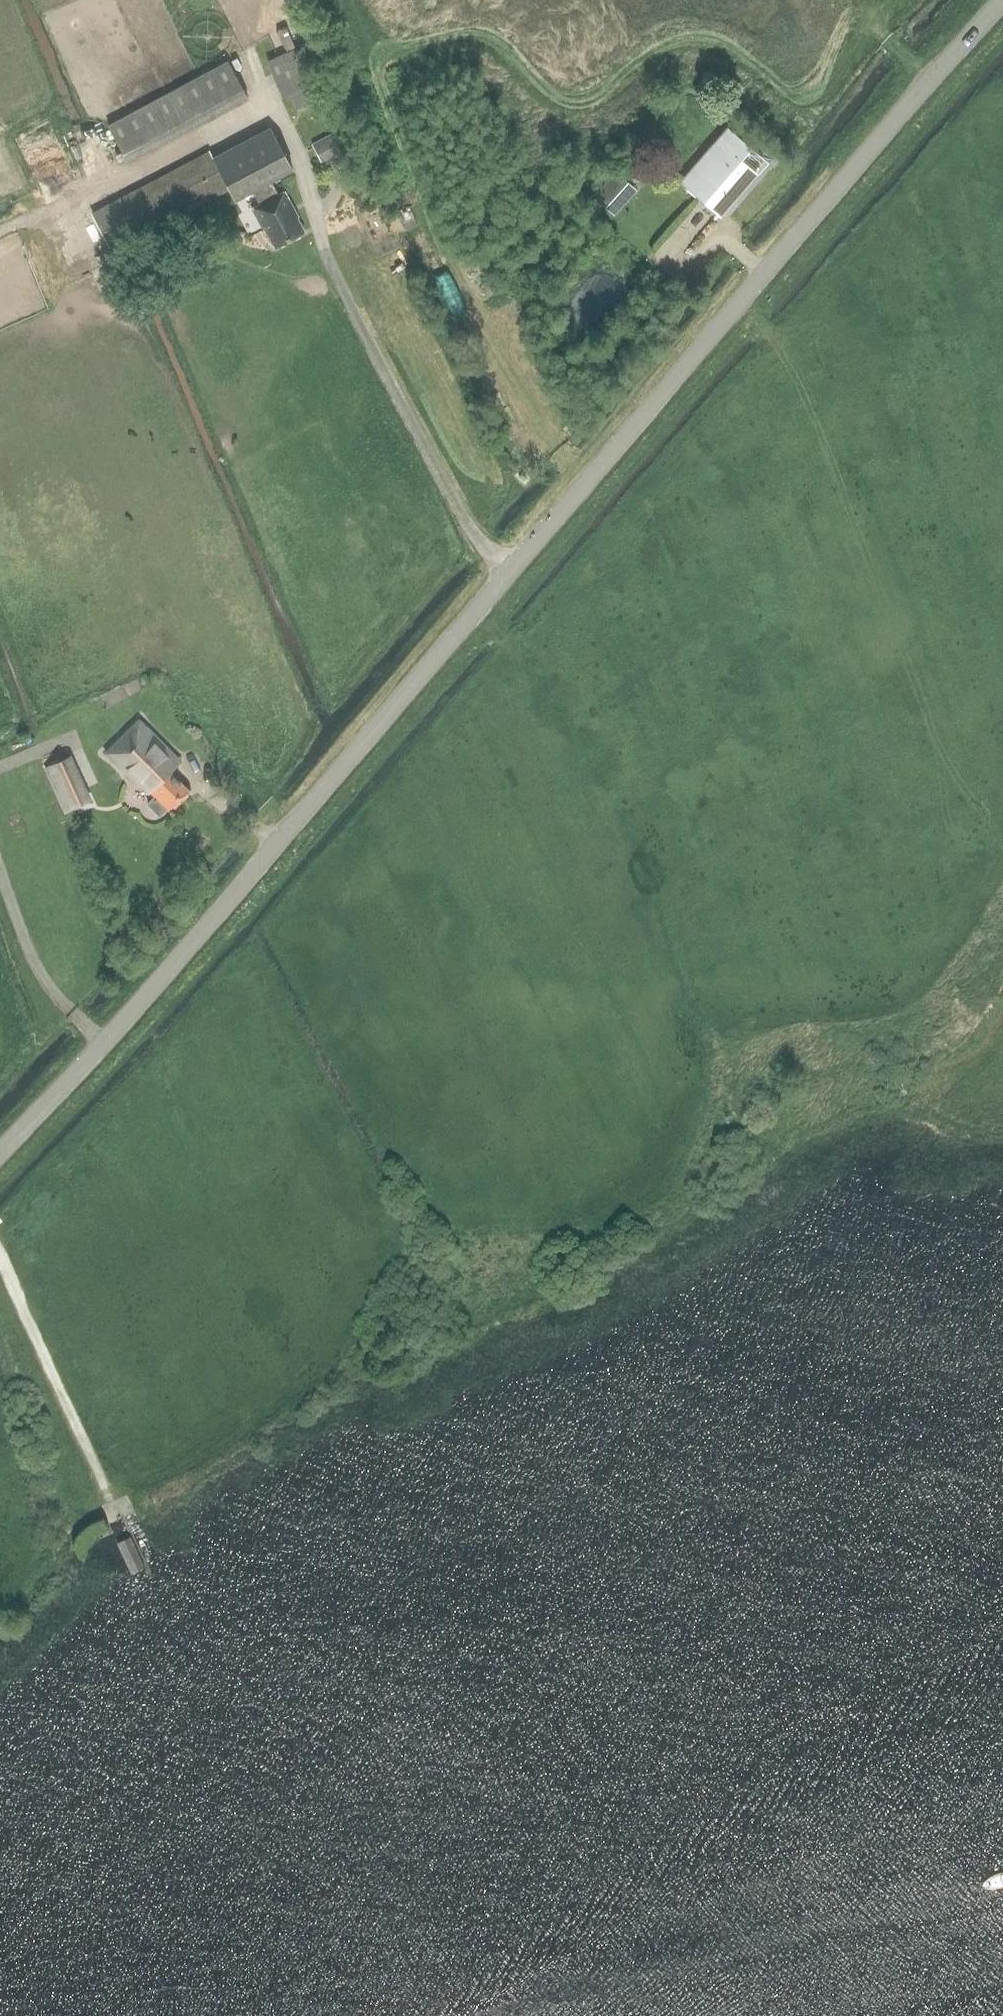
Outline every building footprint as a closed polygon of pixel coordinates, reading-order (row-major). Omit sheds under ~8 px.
[(314,83),(298,48),(267,61),(283,97),(314,83)] [(129,164),(249,99),(228,60),(108,125),(129,164)] [(113,249),(229,187),(236,201),(254,192),(260,204),(254,207),(275,247),(307,231),(285,190),(279,193),(273,181),(294,170),(271,126),(213,157),(210,150),(93,211),(113,249)] [(335,132),(313,143),(323,162),(344,151),(335,132)] [(745,147),(730,134),(698,171),(692,179),(706,191),(698,200),(716,215),(714,217),(715,218),(759,167),(758,166),(752,173),(735,159),(745,147)] [(637,191),(616,172),(605,184),(626,203),(637,191)] [(484,349),(450,270),(432,278),(466,357),(484,349)] [(141,781),(155,795),(147,803),(160,816),(168,808),(169,809),(188,789),(169,770),(179,760),(136,720),(104,754),(137,785),(141,781)] [(91,798),(70,755),(43,768),(64,811),(91,798)] [(134,1538),(120,1544),(134,1577),(148,1571),(134,1538)]
